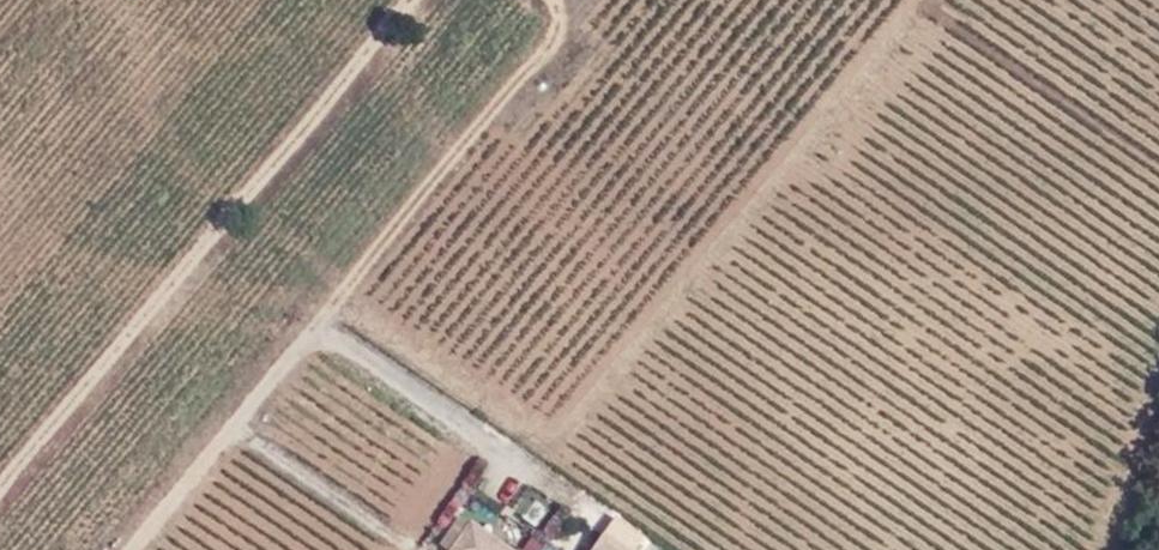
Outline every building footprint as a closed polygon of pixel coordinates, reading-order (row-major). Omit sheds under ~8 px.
[(478,526),(462,549),(512,549),(478,526)] [(609,536),(600,549),(629,549),(609,536)]
